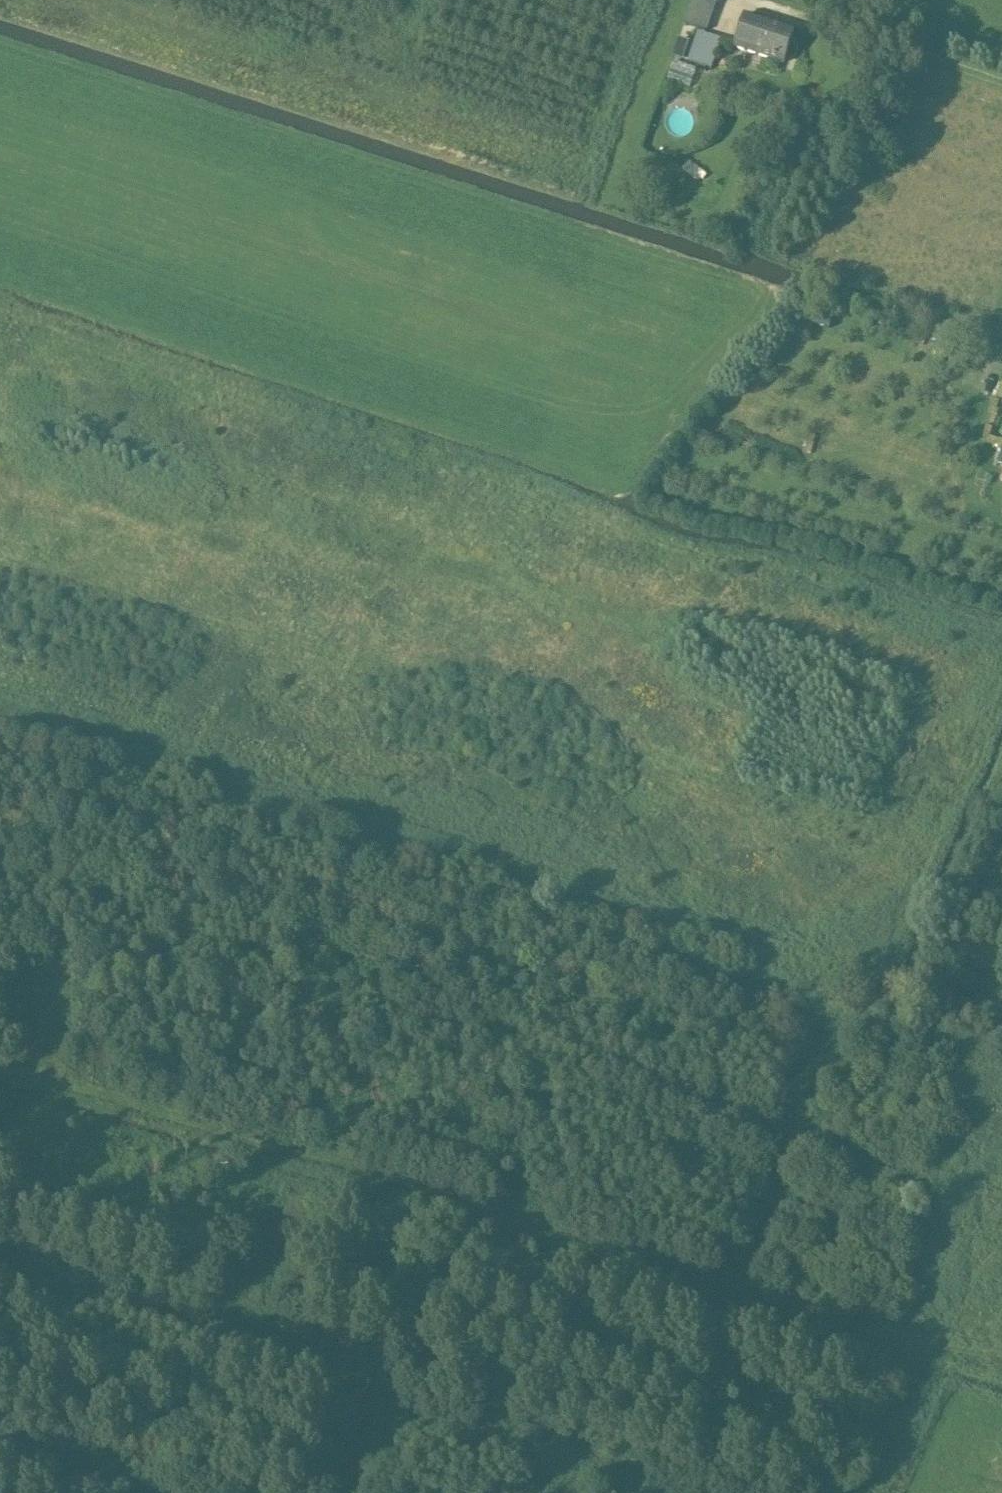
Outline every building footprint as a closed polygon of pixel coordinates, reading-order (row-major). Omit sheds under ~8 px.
[(707,33),(720,0),(693,0),(684,24),(707,33)] [(784,65),(795,33),(744,16),(734,48),(784,65)] [(698,34),(689,63),(712,71),(721,42),(698,34)]
